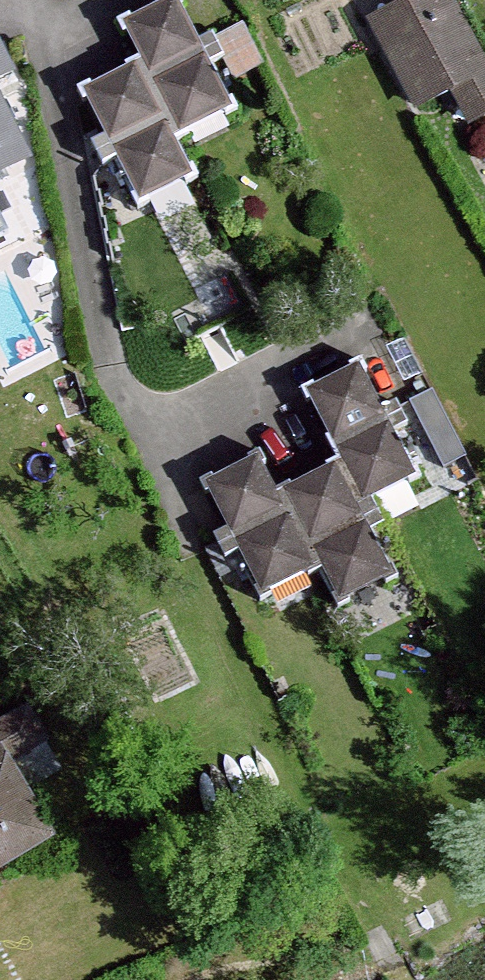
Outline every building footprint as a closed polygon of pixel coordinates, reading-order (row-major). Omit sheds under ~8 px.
[(356,21),(403,118),(441,99),(456,130),(484,116),(484,89),(442,0),(400,0),(356,21)] [(175,6),(124,31),(142,66),(83,95),(139,207),(191,181),(171,140),(227,112),(175,6)] [(14,75),(0,47),(0,82),(14,75)] [(30,166),(0,106),(0,181),(30,166)] [(12,236),(0,213),(0,242),(12,236)] [(351,349),(285,379),(323,462),(341,502),(406,473),(351,349)] [(417,478),(469,455),(436,382),(385,405),(417,478)] [(264,491),(246,457),(193,483),(249,596),(302,570),(264,491)] [(323,462),(264,491),(319,603),(377,574),(341,502),(323,462)] [(47,840),(0,758),(0,867),(47,840)]
